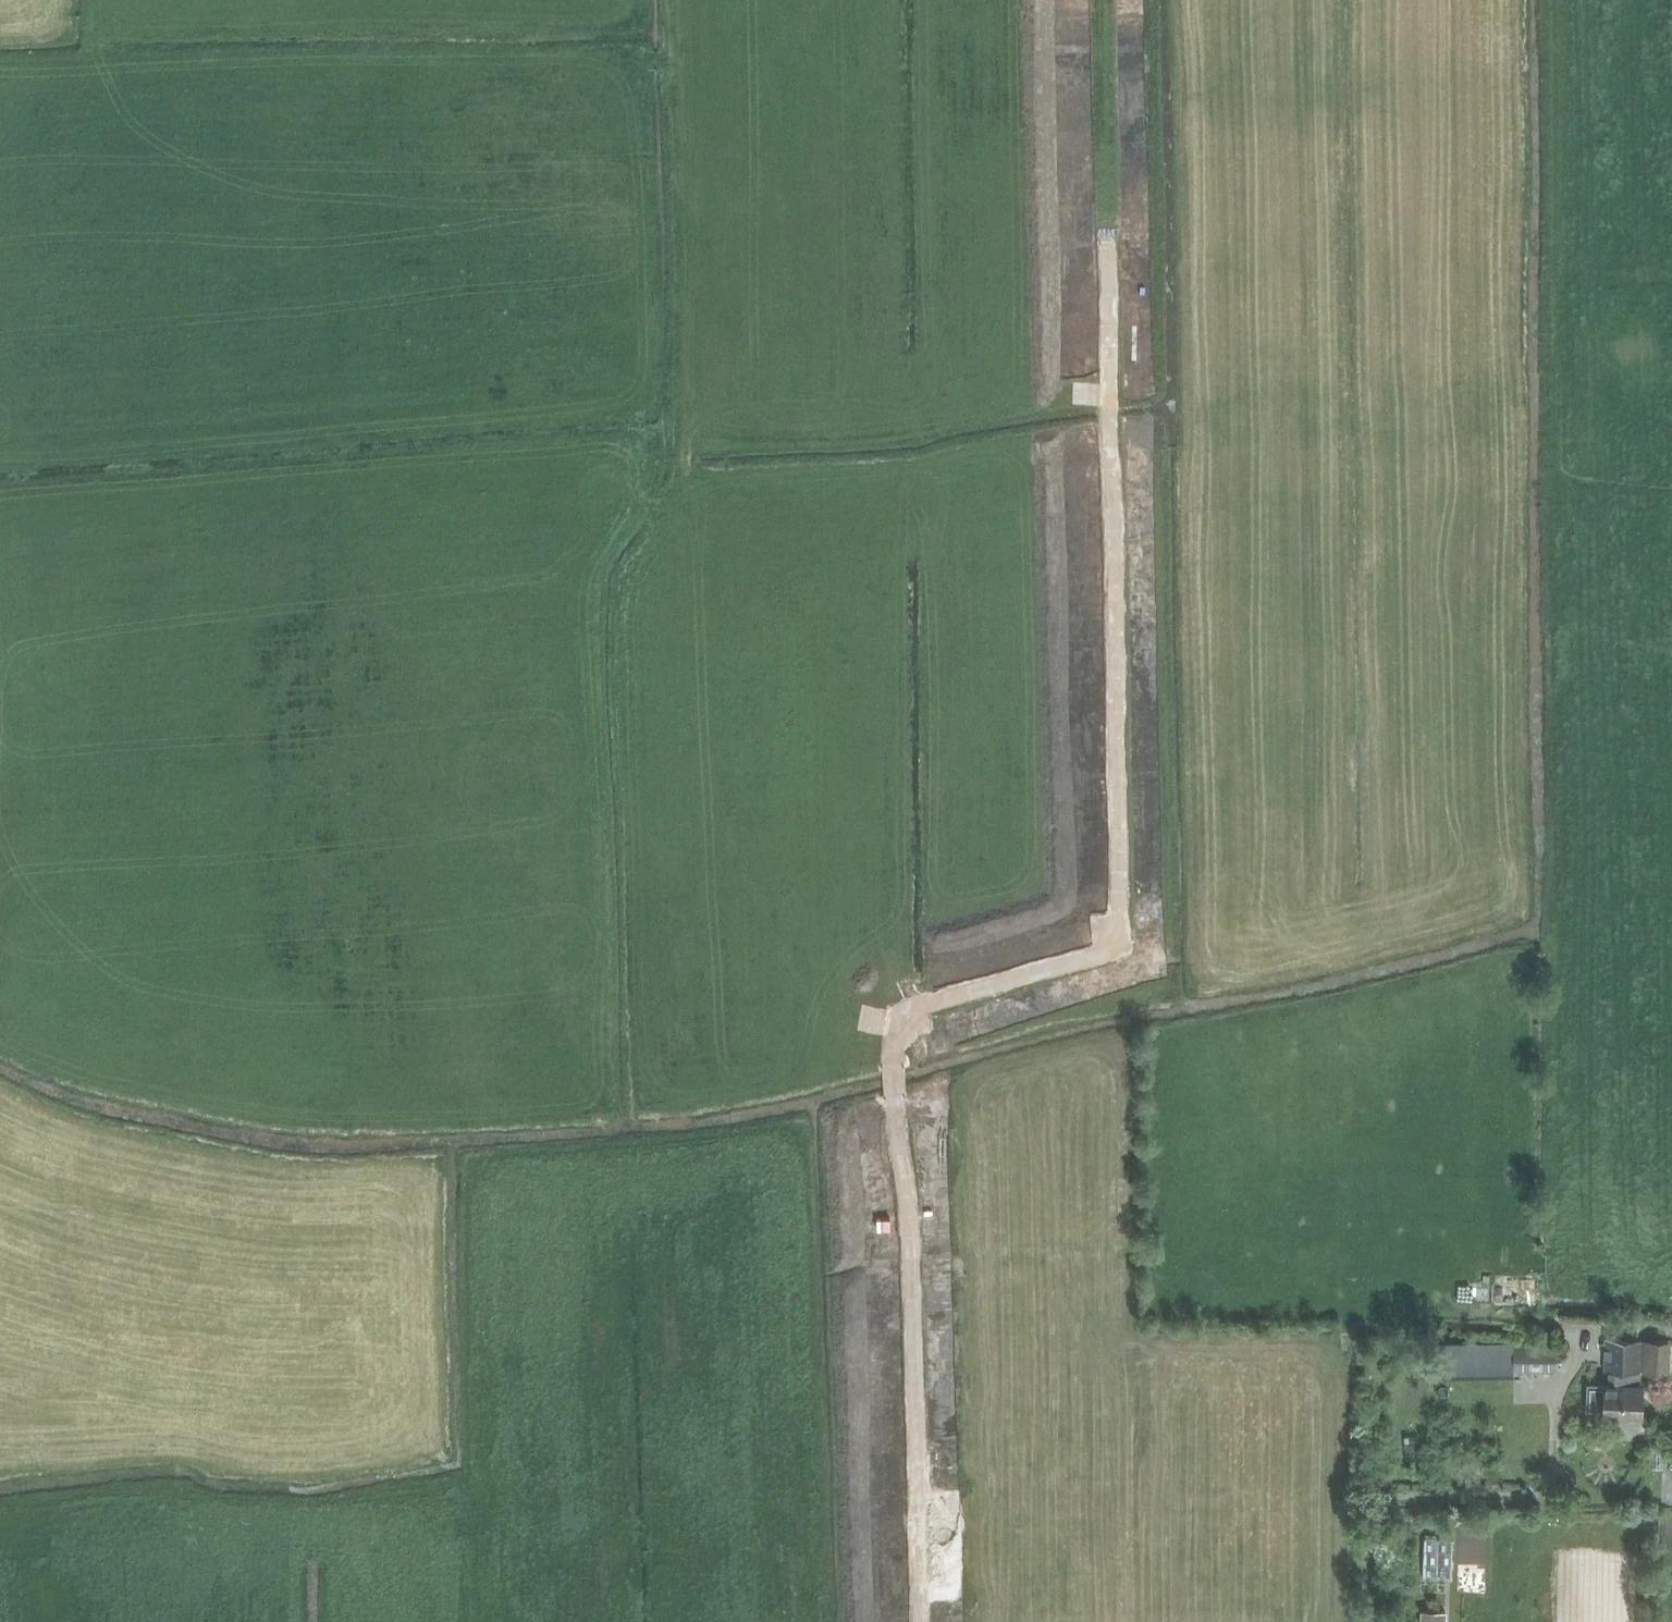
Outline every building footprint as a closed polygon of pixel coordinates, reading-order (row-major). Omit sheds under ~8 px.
[(1602,1414),(1641,1415),(1642,1385),(1640,1385),(1641,1372),(1665,1373),(1667,1341),(1604,1339),(1603,1371),(1608,1371),(1608,1384),(1586,1383),(1585,1411),(1602,1412),(1602,1414)] [(1556,1371),(1556,1343),(1436,1343),(1437,1375),(1449,1375),(1449,1378),(1514,1377),(1513,1372),(1556,1371)] [(1424,1522),(1426,1560),(1453,1558),(1451,1520),(1424,1522)] [(1421,1610),(1420,1621),(1444,1621),(1445,1611),(1421,1610)]
